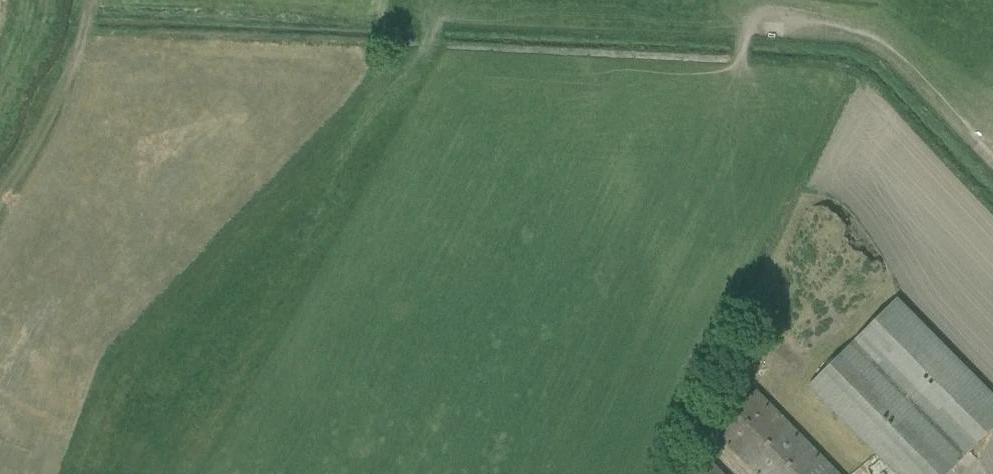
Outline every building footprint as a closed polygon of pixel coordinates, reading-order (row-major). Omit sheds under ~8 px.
[(896,473),(947,473),(992,428),(992,396),(897,298),(808,385),(896,473)] [(756,473),(839,473),(756,390),(714,432),(756,473)] [(705,456),(687,473),(723,473),(705,456)]
